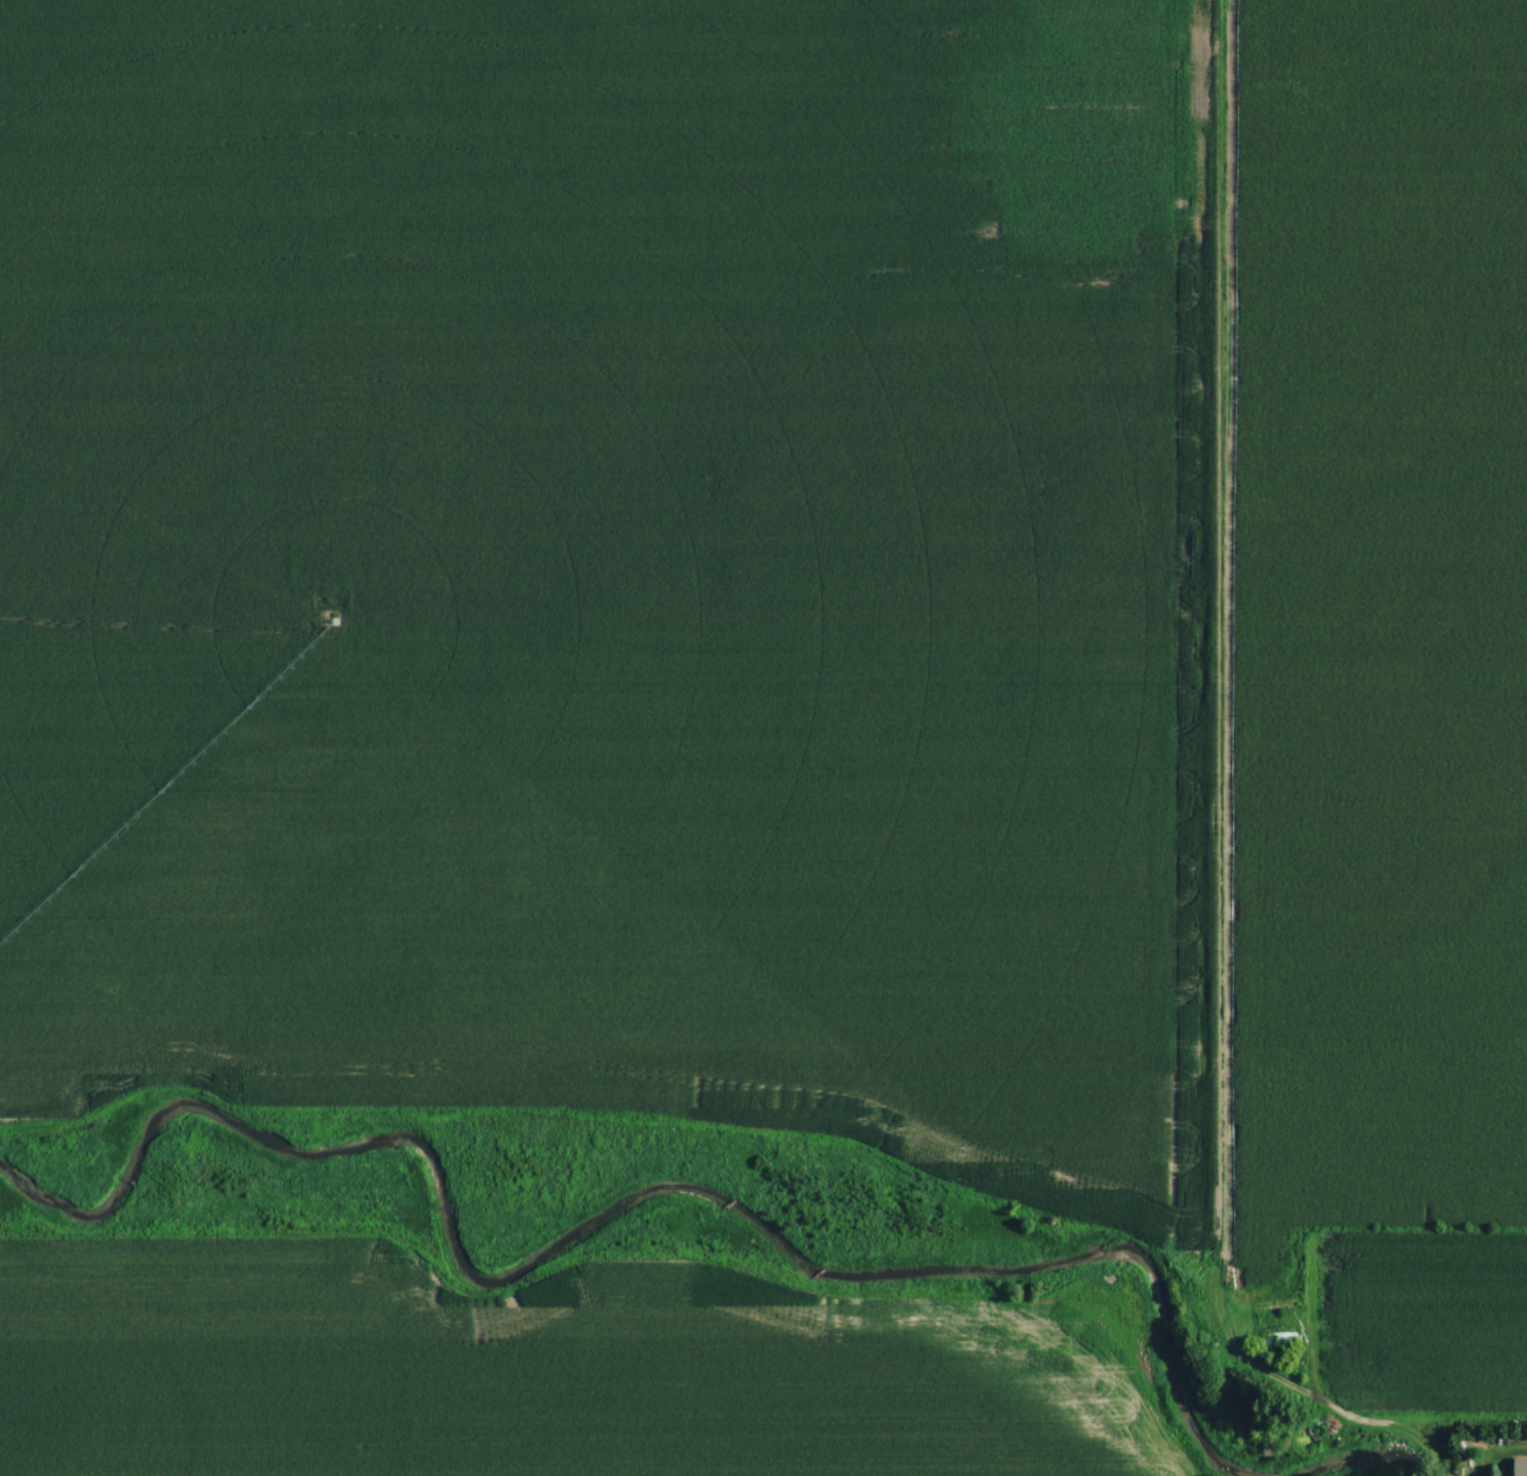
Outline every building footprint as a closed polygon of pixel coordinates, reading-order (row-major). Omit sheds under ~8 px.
[(1277,1345),(1297,1346),(1297,1337),(1277,1336),(1277,1345)] [(1516,1459),(1516,1475),(1526,1475),(1526,1459),(1516,1459)]
